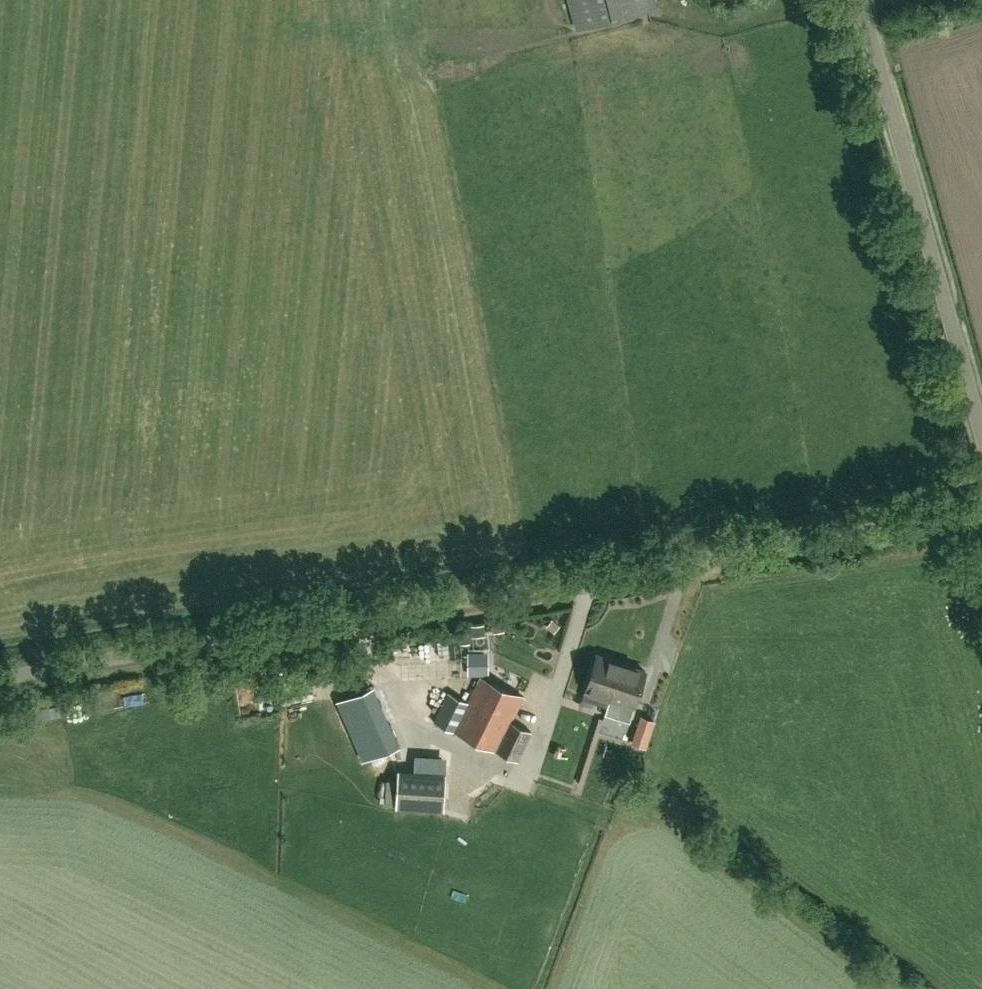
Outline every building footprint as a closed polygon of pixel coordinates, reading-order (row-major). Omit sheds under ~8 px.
[(578,31),(657,8),(655,0),(569,0),(578,31)] [(396,653),(393,677),(434,681),(437,658),(396,653)] [(600,694),(597,703),(607,706),(621,663),(596,655),(585,690),(600,694)] [(605,713),(614,717),(620,701),(634,705),(645,671),(621,663),(607,706),(605,713)] [(517,762),(531,733),(510,723),(523,697),(481,677),(468,702),(448,692),(434,721),(517,762)] [(377,754),(400,744),(391,723),(354,740),(363,760),(377,754)] [(645,747),(651,728),(640,724),(633,743),(645,747)]
